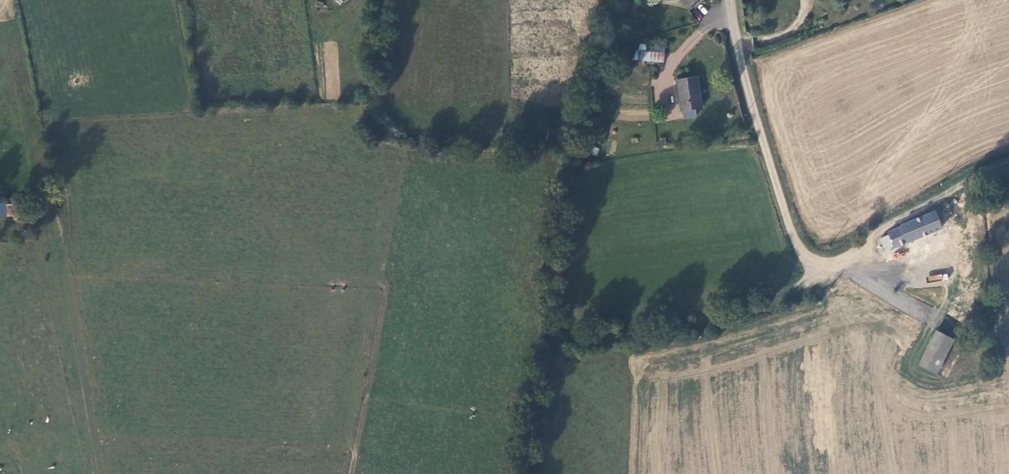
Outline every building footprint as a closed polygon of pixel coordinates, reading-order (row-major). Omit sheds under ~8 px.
[(651,52),(650,62),(664,63),(665,53),(651,52)] [(699,76),(678,79),(683,110),(684,110),(697,108),(703,107),(699,76)] [(697,108),(684,110),(685,121),(698,119),(697,108)] [(0,203),(0,217),(11,218),(12,203),(0,203)] [(886,250),(944,227),(937,210),(903,224),(901,227),(888,232),(890,235),(881,238),(886,250)] [(921,364),(939,374),(956,339),(938,331),(921,364)]
